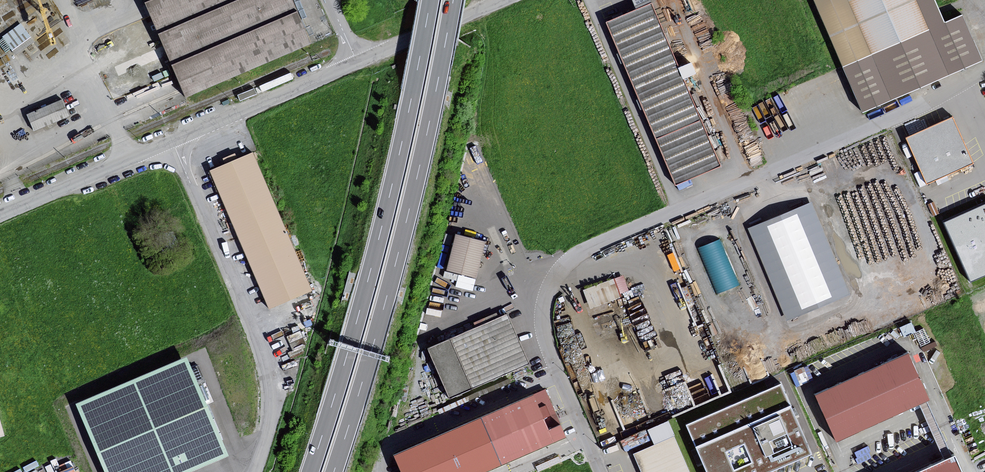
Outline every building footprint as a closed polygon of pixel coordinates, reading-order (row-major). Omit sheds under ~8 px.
[(312,44),(293,0),(144,0),(183,90),(186,97),(312,44)] [(861,113),(981,62),(961,16),(943,24),(932,0),(813,0),(861,113)] [(650,5),(605,24),(674,187),(719,169),(650,5)] [(957,114),(907,131),(923,180),(973,163),(957,114)] [(311,293),(251,154),(209,172),(269,311),(311,293)] [(984,271),(984,200),(945,216),(969,277),(984,271)] [(811,202),(749,228),(786,319),(849,293),(811,202)] [(485,242),(457,235),(448,269),(476,276),(480,261),(485,242)] [(719,239),(698,249),(718,293),(739,284),(719,239)] [(584,288),(591,306),(630,290),(623,272),(584,288)] [(529,365),(507,314),(427,350),(450,401),(529,365)] [(906,352),(814,394),(835,441),(928,399),(906,352)] [(77,403),(105,471),(193,471),(229,457),(188,357),(77,403)] [(684,380),(668,386),(675,405),(691,398),(684,380)] [(686,425),(707,471),(769,471),(771,471),(811,454),(781,385),(686,425)] [(391,456),(398,471),(484,471),(563,437),(557,424),(545,429),(530,395),(391,456)] [(674,439),(633,456),(640,471),(687,471),(674,439)] [(915,471),(962,471),(954,455),(915,471)]
